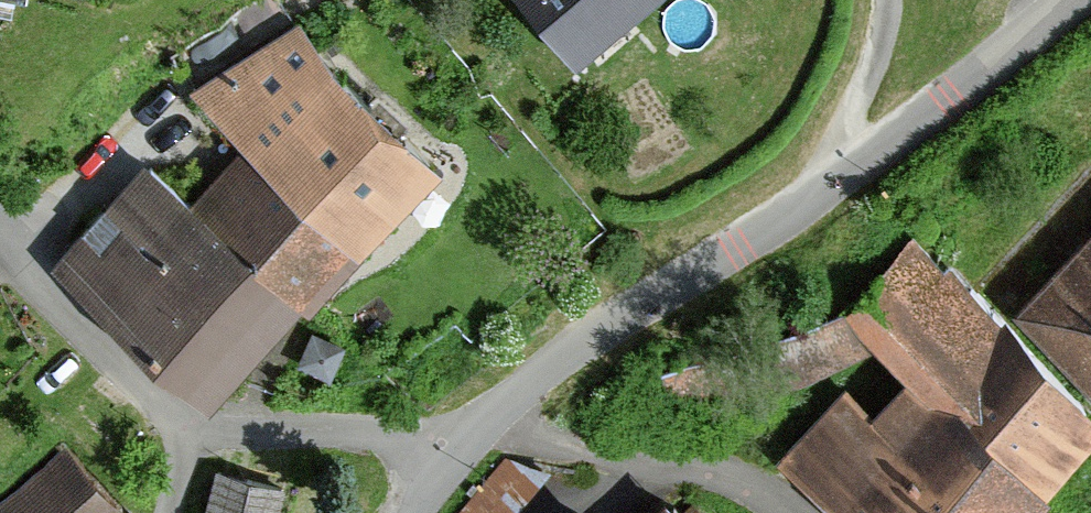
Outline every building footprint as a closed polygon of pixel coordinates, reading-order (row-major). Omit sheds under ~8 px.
[(585,68),(667,0),(528,0),(585,68)] [(142,165),(63,261),(209,391),(431,162),(297,23),(201,87),(252,136),(192,206),(142,165)] [(1023,324),(1090,391),(1090,255),(1023,324)] [(913,257),(848,329),(906,382),(869,423),(849,405),(787,474),(830,512),(1033,512),(1090,448),(1090,417),(1004,339),(913,257)] [(505,456),(459,512),(499,512),(529,476),(505,456)] [(62,459),(0,512),(110,512),(62,459)] [(223,480),(214,512),(275,512),(279,494),(223,480)] [(676,503),(666,512),(686,512),(676,503)]
